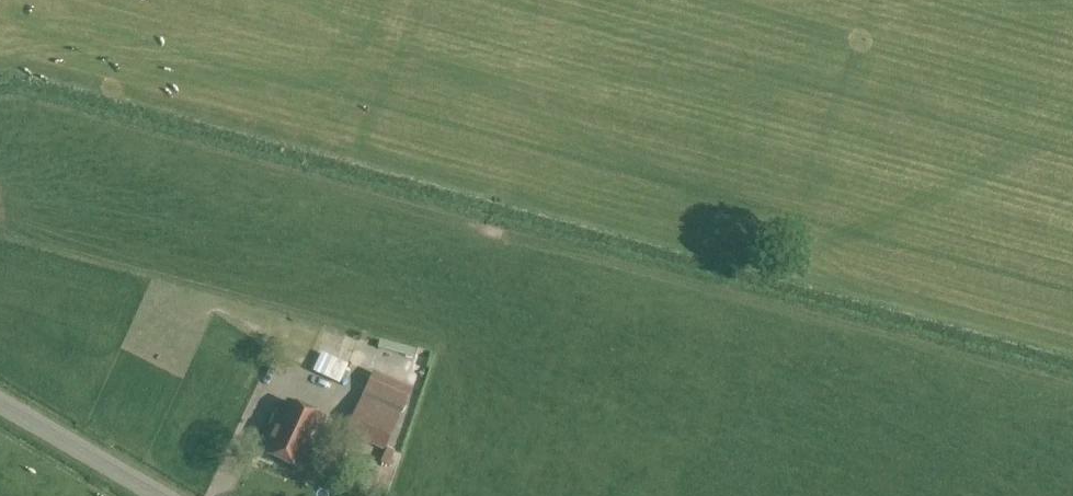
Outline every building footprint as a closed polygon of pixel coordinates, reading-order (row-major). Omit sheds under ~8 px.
[(314,373),(338,383),(345,364),(321,354),(314,373)] [(373,373),(346,432),(386,451),(413,393),(373,373)] [(288,404),(266,453),(301,469),(324,420),(288,404)]
